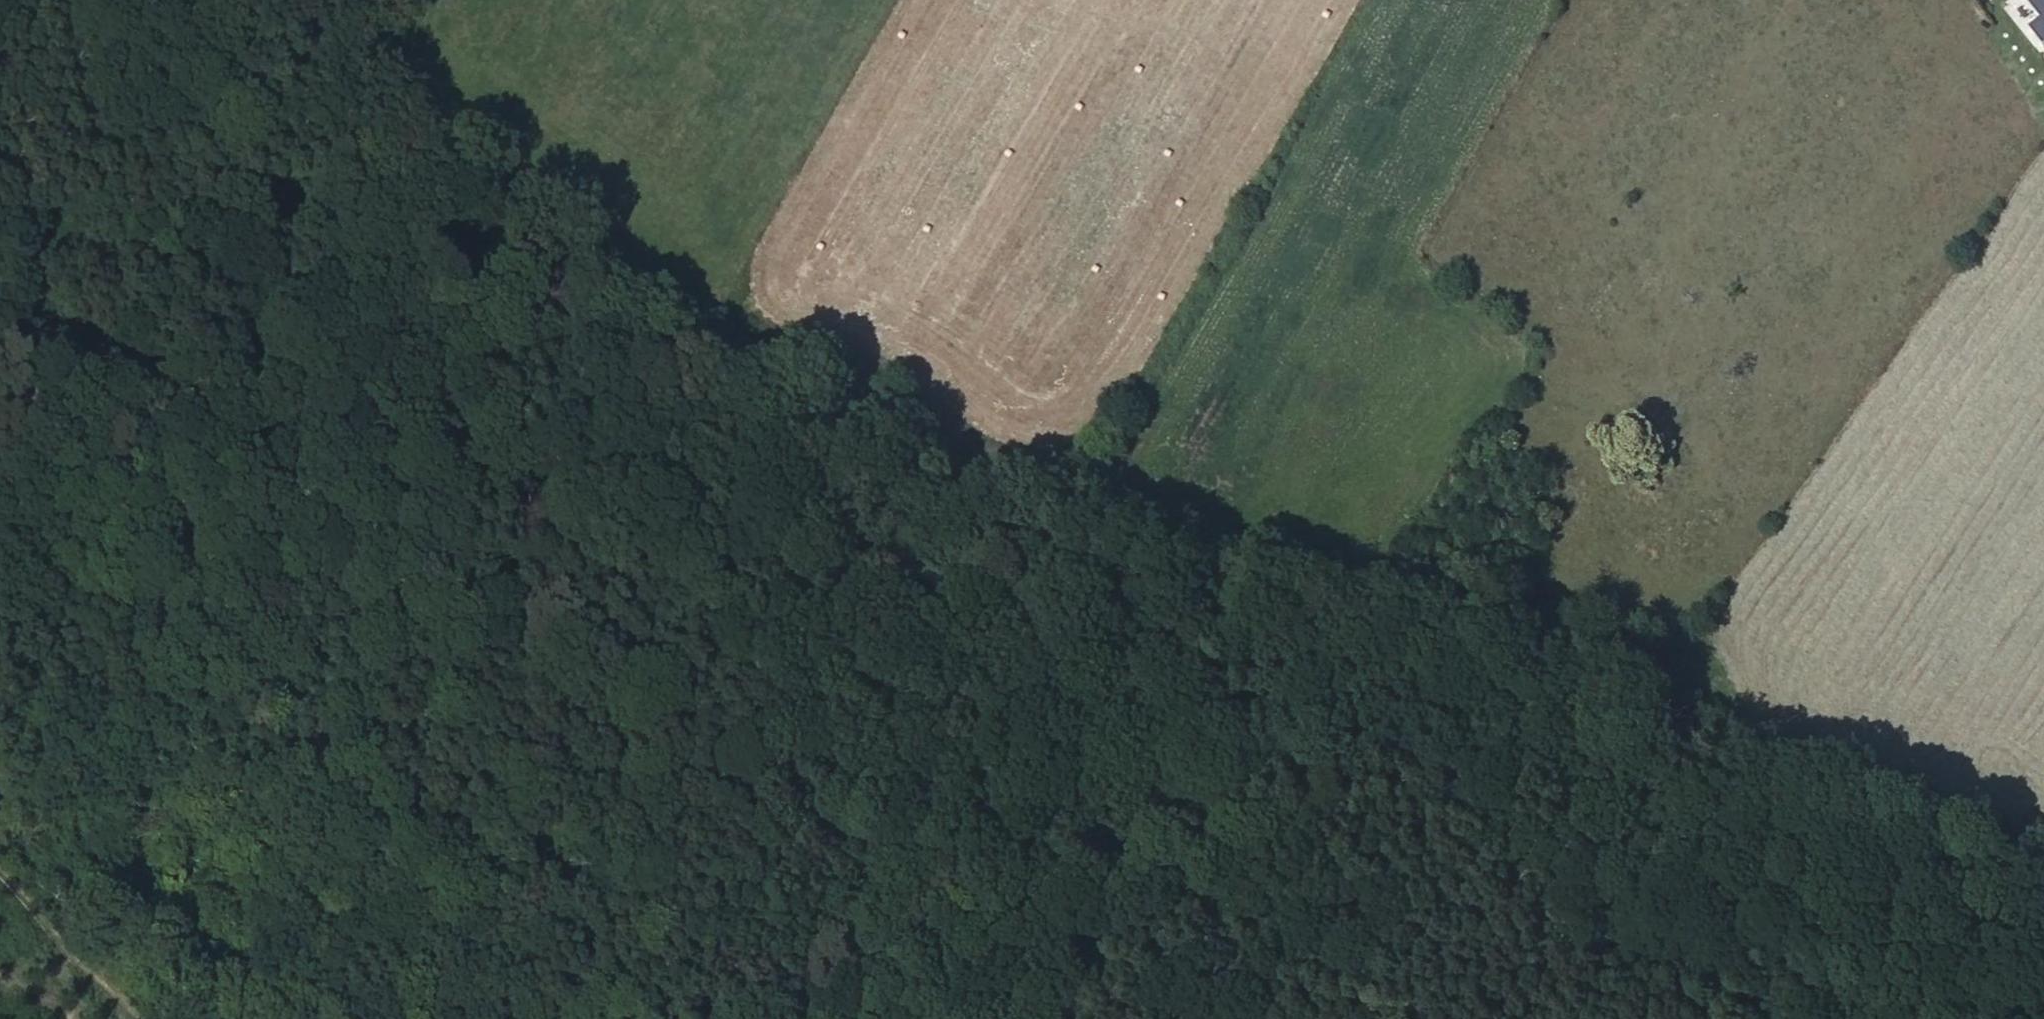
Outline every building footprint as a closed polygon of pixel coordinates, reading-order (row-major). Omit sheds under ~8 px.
[(2039,19),(2028,29),(2042,47),(2043,45),(2043,0),(2024,0),(2039,19)]
